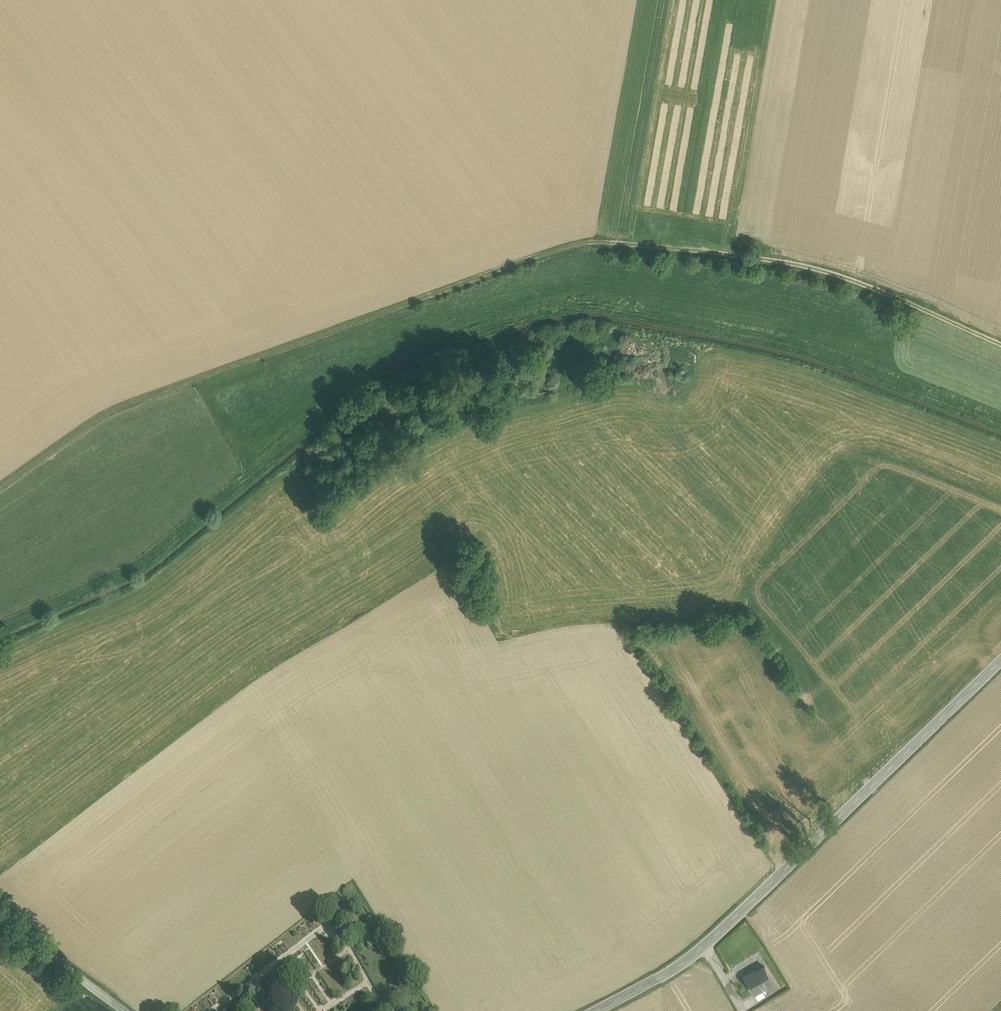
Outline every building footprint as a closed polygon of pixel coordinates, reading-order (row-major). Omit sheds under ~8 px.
[(765,965),(752,973),(752,971),(744,976),(754,992),(774,980),(765,965)]
